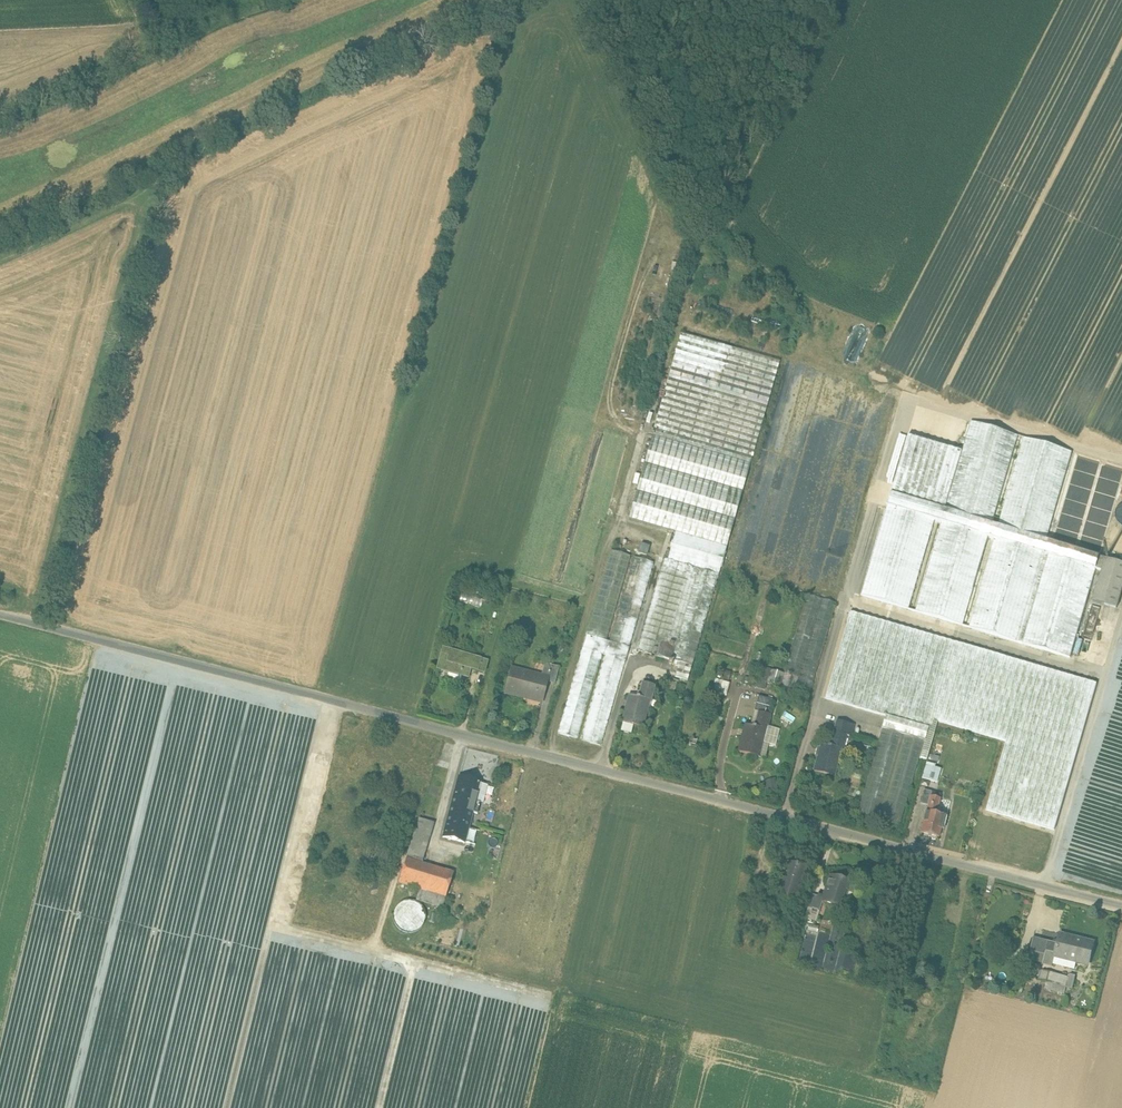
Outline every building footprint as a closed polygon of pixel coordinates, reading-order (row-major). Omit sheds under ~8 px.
[(649,314),(648,323),(657,324),(659,316),(649,314)] [(780,362),(681,333),(669,378),(767,406),(780,362)] [(676,532),(668,560),(664,559),(638,650),(692,666),(767,406),(669,378),(629,519),(676,532)] [(971,421),(962,452),(908,436),(861,594),(1070,657),(1096,569),(1100,556),(1121,481),(1121,467),(971,421)] [(611,550),(558,733),(578,739),(602,654),(605,655),(581,740),(601,746),(623,668),(654,563),(634,557),(609,642),(606,641),(631,556),(611,550)] [(1100,556),(1096,569),(1102,570),(1093,601),(1117,608),(1121,590),(1121,563),(1100,556)] [(807,595),(784,673),(770,668),(766,682),(809,695),(836,603),(807,595)] [(1092,605),(1083,638),(1091,641),(1101,608),(1092,605)] [(953,642),(850,612),(825,698),(886,716),(878,743),(857,813),(900,826),(953,642)] [(480,659),(443,648),(438,668),(449,671),(448,676),(459,680),(460,675),(468,677),(471,669),(477,671),(480,659)] [(488,661),(480,659),(477,671),(484,673),(488,661)] [(541,676),(512,669),(506,692),(541,701),(546,682),(555,684),(559,667),(545,663),(541,676)] [(689,666),(685,665),(679,684),(684,685),(689,666)] [(761,666),(756,687),(764,689),(766,682),(770,668),(761,666)] [(639,697),(637,696),(637,697),(630,695),(623,722),(621,731),(632,733),(634,725),(643,727),(650,699),(651,699),(655,685),(643,682),(639,697)] [(772,699),(758,696),(755,711),(759,712),(768,714),(772,699)] [(753,727),(746,725),(739,751),(759,757),(766,729),(767,729),(771,715),(768,714),(759,712),(755,726),(753,726),(753,727)] [(854,725),(837,721),(834,731),(846,734),(846,735),(851,736),(854,725)] [(828,746),(821,744),(814,771),(834,776),(840,755),(838,754),(840,748),(843,749),(846,735),(846,734),(834,731),(831,745),(828,745),(828,746)] [(939,782),(942,765),(925,762),(922,778),(939,782)] [(765,792),(779,789),(776,777),(762,781),(765,792)] [(480,783),(460,778),(454,800),(453,799),(452,806),(472,813),(473,813),(477,814),(480,803),(475,801),(480,783)] [(941,794),(924,790),(921,804),(928,805),(927,811),(926,811),(921,833),(939,837),(942,826),(945,827),(947,817),(936,814),(941,794)] [(472,813),(452,806),(444,837),(465,842),(472,813)] [(419,818),(407,858),(422,863),(434,823),(419,818)] [(422,863),(407,858),(399,883),(420,889),(446,897),(454,873),(422,863)] [(807,868),(787,862),(777,896),(796,902),(807,868)] [(851,882),(831,876),(824,898),(811,894),(805,917),(817,921),(822,903),(842,909),(851,882)] [(446,897),(420,889),(416,900),(443,908),(446,897)] [(806,930),(816,933),(808,963),(833,969),(844,930),(809,921),(806,930)] [(1053,941),(1056,934),(1040,928),(1037,936),(1053,941)] [(1094,943),(1061,934),(1058,943),(1056,954),(1055,957),(1088,965),(1094,943)] [(1058,943),(1034,937),(1030,951),(1045,955),(1046,951),(1056,954),(1058,943)] [(1069,978),(1043,970),(1040,980),(1047,982),(1045,988),(1065,994),(1069,978)]
